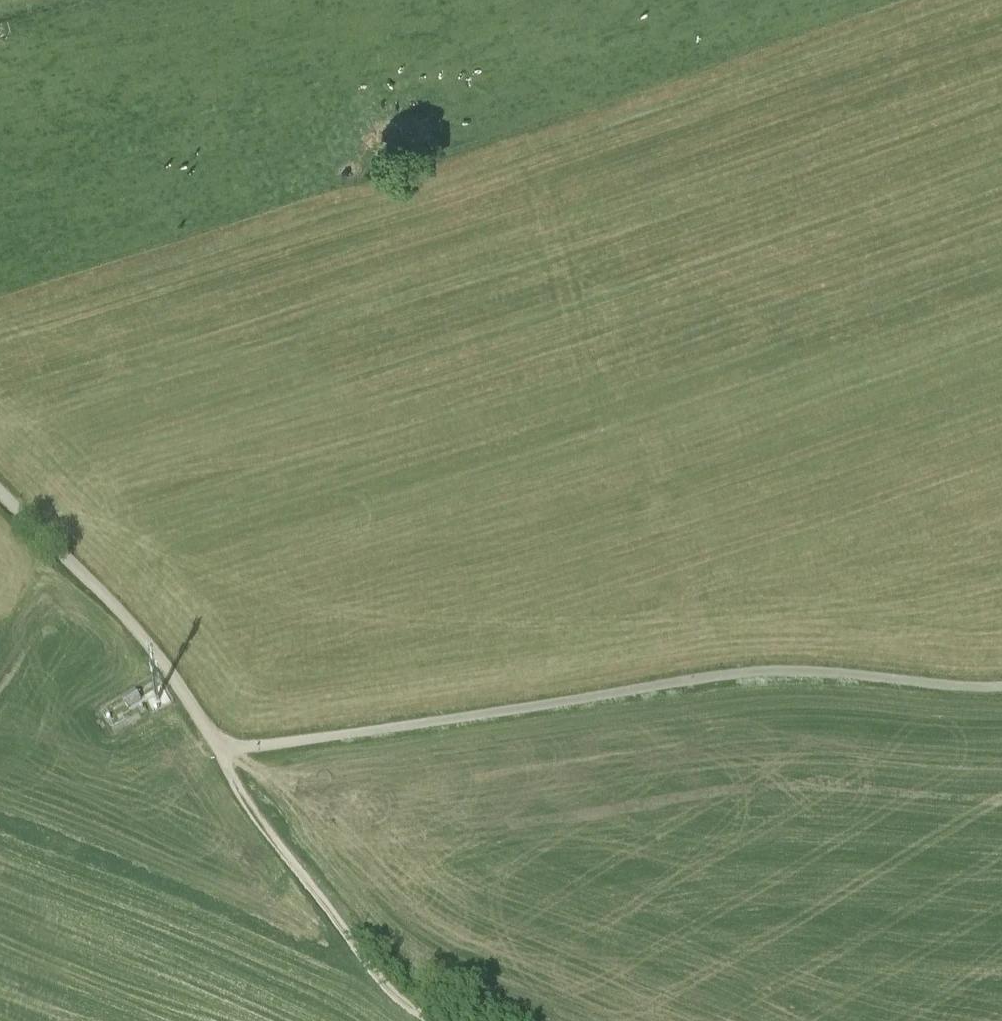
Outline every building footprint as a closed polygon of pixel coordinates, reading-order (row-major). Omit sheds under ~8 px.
[(123,697),(129,708),(141,701),(135,690),(123,697)]
